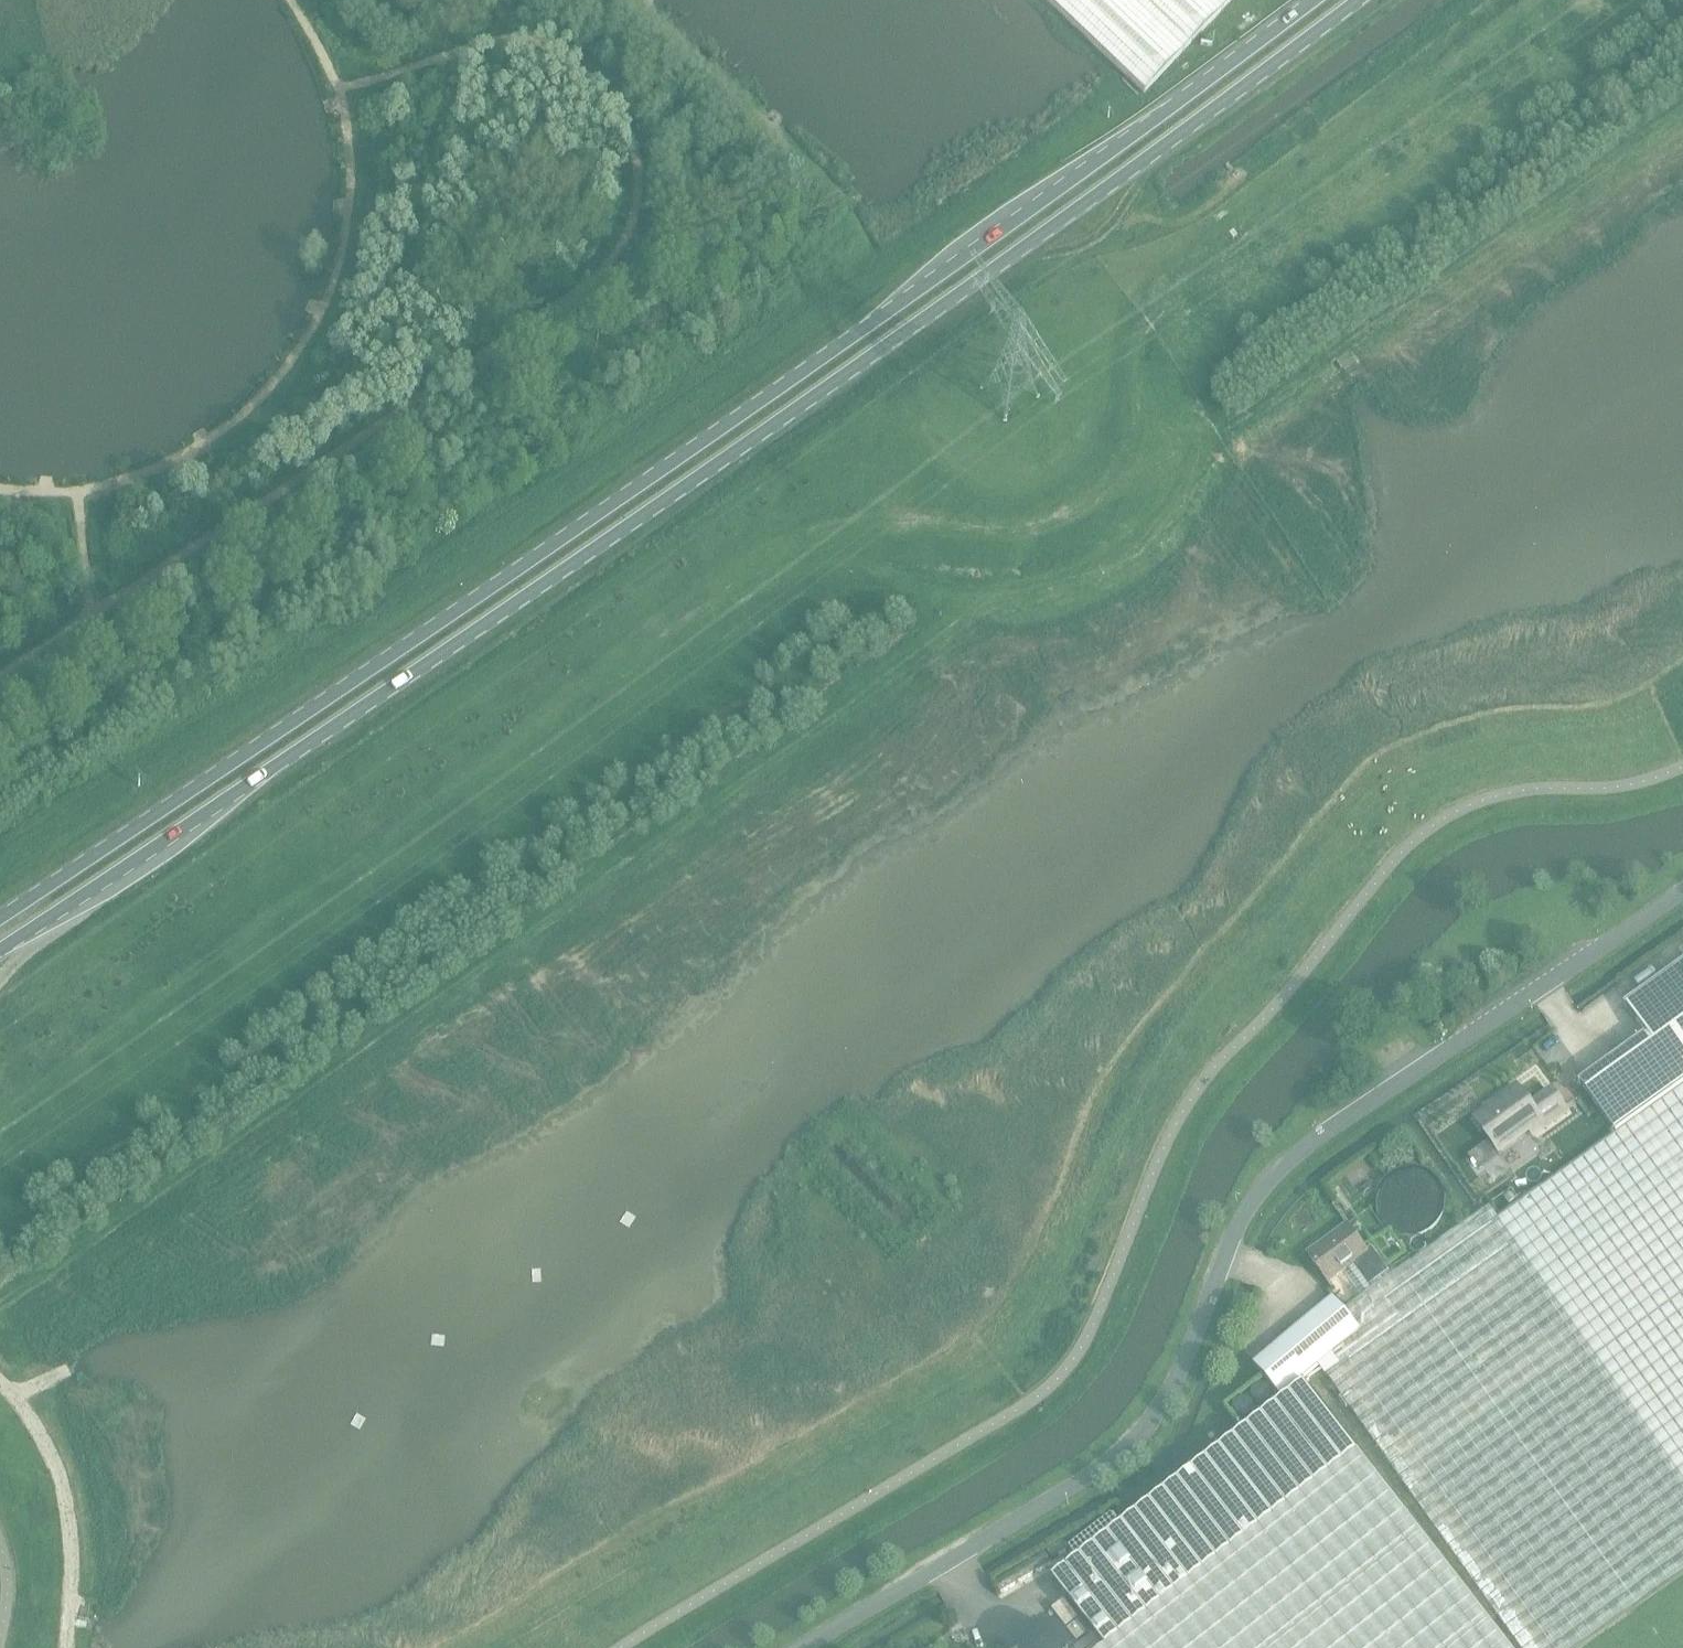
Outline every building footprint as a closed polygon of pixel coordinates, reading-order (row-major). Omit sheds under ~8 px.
[(1071,29),(1108,65),(1128,84),(1140,95),(1195,36),(1229,0),(1041,0),(1071,29)] [(1629,1006),(1651,1035),(1579,1084),(1601,1115),(1609,1127),(1682,1074),(1682,967),(1629,1006)] [(1500,1150),(1530,1128),(1533,1133),(1566,1110),(1552,1090),(1531,1105),(1517,1086),(1499,1099),(1501,1101),(1477,1118),(1500,1150)] [(1498,1216),(1682,1481),(1682,1088),(1615,1135),(1498,1216)] [(1500,1150),(1492,1140),(1469,1156),(1473,1162),(1471,1163),(1474,1167),(1477,1166),(1479,1170),(1502,1153),(1500,1150)] [(1319,1366),(1327,1375),(1520,1647),(1576,1647),(1682,1572),(1682,1481),(1498,1216),(1492,1208),(1344,1310),(1361,1330),(1319,1366)] [(1370,1285),(1384,1275),(1389,1271),(1372,1248),(1367,1251),(1348,1224),(1321,1243),(1318,1243),(1311,1248),(1311,1251),(1309,1252),(1330,1282),(1355,1263),(1370,1285)] [(1331,1299),(1254,1364),(1281,1397),(1319,1366),(1361,1330),(1344,1310),(1333,1298),(1331,1299)] [(1053,1579),(1107,1647),(1358,1453),(1304,1384),(1053,1579)] [(1359,1455),(1358,1453),(1107,1647),(1509,1647),(1359,1455)] [(1045,1553),(1049,1560),(1069,1549),(1065,1541),(1045,1553)] [(1064,1600),(1052,1609),(1066,1627),(1078,1618),(1064,1600)]
